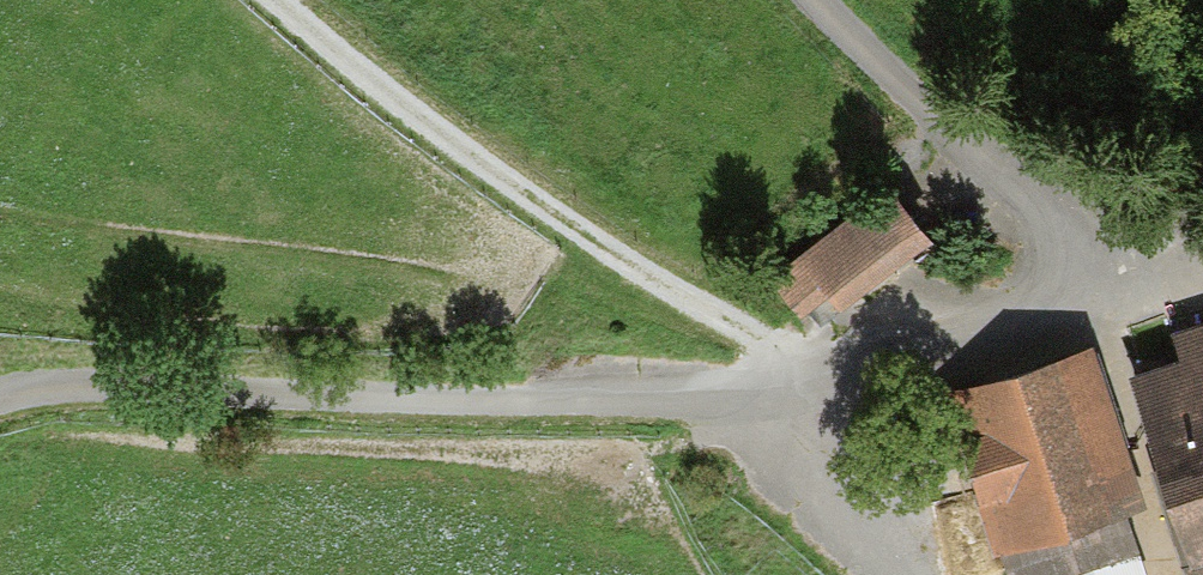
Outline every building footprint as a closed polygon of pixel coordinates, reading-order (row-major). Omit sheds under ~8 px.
[(885,182),(777,279),(824,331),(932,234),(885,182)] [(1202,561),(1202,560),(1202,322),(1130,346),(1202,561)] [(1095,345),(944,394),(1004,574),(1076,574),(1162,547),(1095,345)]
